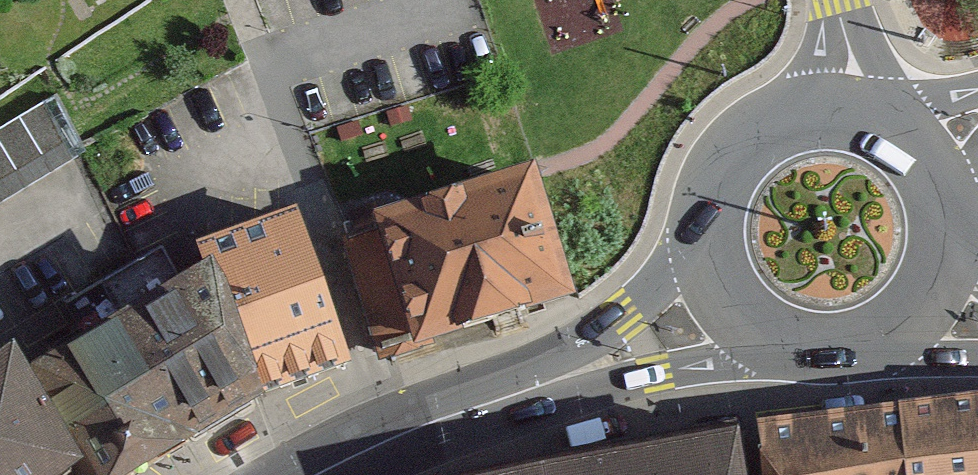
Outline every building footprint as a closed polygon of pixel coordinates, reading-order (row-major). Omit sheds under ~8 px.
[(0,131),(0,208),(89,156),(56,99),(0,131)] [(349,231),(393,364),(570,306),(534,196),(526,173),(349,231)] [(196,255),(205,283),(216,278),(267,406),(349,377),(300,220),(196,255)] [(19,383),(76,474),(75,474),(146,474),(267,406),(216,278),(205,283),(19,383)] [(0,360),(0,474),(75,474),(76,474),(19,383),(1,359),(0,360)] [(898,402),(905,474),(977,474),(977,393),(898,402)] [(764,474),(905,474),(898,402),(758,419),(764,474)] [(740,429),(496,474),(746,474),(740,429)]
